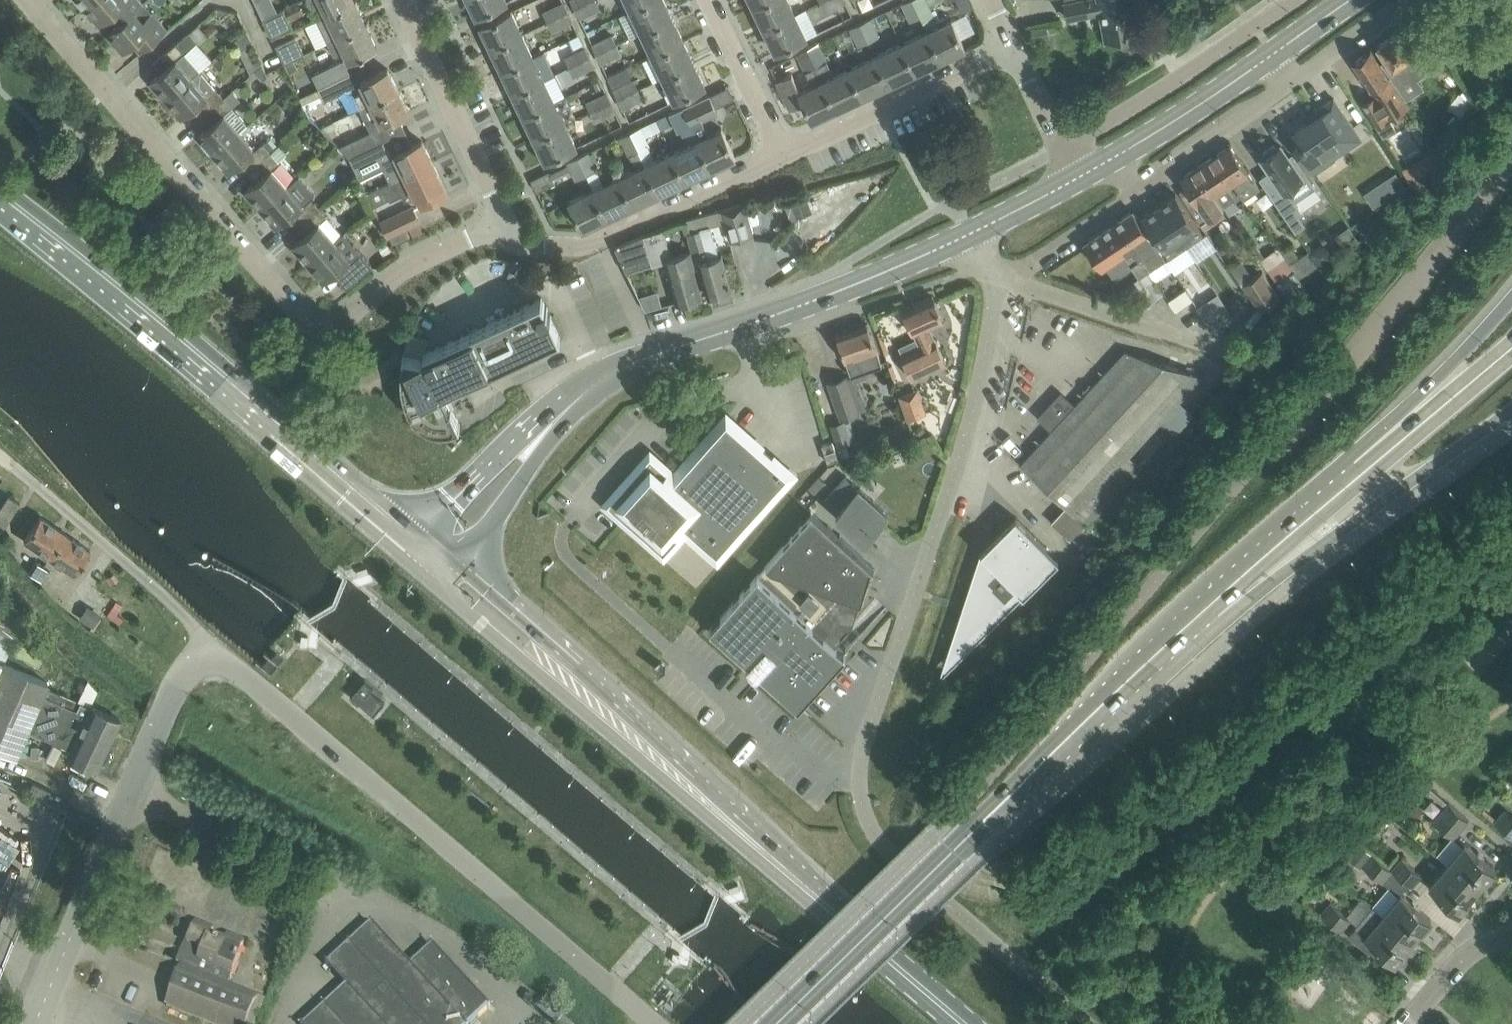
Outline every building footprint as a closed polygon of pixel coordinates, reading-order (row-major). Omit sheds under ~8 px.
[(142,0),(93,0),(85,7),(100,25),(114,13),(122,21),(144,2),(142,0)] [(356,1),(355,0),(307,0),(313,11),(323,6),(327,15),(356,1)] [(495,7),(507,1),(506,0),(469,0),(477,15),(495,7)] [(592,0),(571,0),(575,8),(592,0)] [(575,8),(580,18),(601,9),(597,0),(592,0),(575,8)] [(651,0),(626,0),(631,10),(651,0)] [(673,17),(665,0),(651,0),(631,10),(641,32),(673,17)] [(795,14),(788,0),(767,0),(754,6),(765,28),(795,14)] [(821,2),(826,12),(847,2),(846,0),(825,0),(821,2)] [(921,16),(914,0),(908,0),(902,3),(911,21),(921,16)] [(966,47),(952,19),(939,25),(929,4),(939,0),(914,0),(921,16),(928,30),(942,59),(966,47)] [(1065,2),(1068,18),(1102,11),(1104,21),(1106,21),(1109,36),(1107,36),(1107,37),(1137,32),(1136,31),(1135,31),(1129,0),(1076,0),(1065,2)] [(328,42),(367,24),(356,1),(327,15),(317,19),(328,42)] [(548,21),(569,11),(564,1),(543,11),(548,21)] [(142,51),(167,30),(144,2),(122,21),(108,33),(124,52),(138,40),(144,47),(141,50),(142,51)] [(273,36),(292,27),(283,8),(264,18),(273,36)] [(492,48),(522,33),(511,10),(481,24),(492,48)] [(569,11),(548,21),(553,32),(574,21),(569,11)] [(776,52),(794,43),(806,38),(795,14),(765,28),(776,52)] [(652,55),(684,40),(673,17),(641,32),(652,55)] [(860,23),(869,41),(880,36),(871,18),(860,23)] [(327,40),(318,20),(307,25),(316,45),(327,40)] [(863,96),(866,95),(890,84),(876,55),(869,41),(860,23),(850,28),(865,60),(850,67),(863,96)] [(349,61),(362,55),(366,53),(365,52),(377,46),(367,24),(328,42),(335,55),(344,50),(349,61)] [(1409,40),(1401,29),(1377,45),(1386,59),(1382,61),(1401,89),(1442,61),(1429,42),(1422,47),(1415,36),(1409,40)] [(915,71),(918,70),(942,59),(928,30),(902,42),(915,71)] [(201,70),(185,52),(197,41),(189,31),(152,63),(153,64),(157,60),(165,69),(150,82),(166,100),(201,70)] [(240,50),(253,42),(247,31),(236,39),(240,50)] [(503,70),(533,56),(522,33),(492,48),(503,70)] [(596,52),(617,43),(613,34),(592,43),(596,52)] [(286,63),(305,53),(296,35),(276,45),(286,63)] [(663,77),(694,62),(684,40),(652,55),(663,77)] [(890,84),(913,72),(915,71),(902,42),(876,55),(890,84)] [(617,43),(596,52),(601,64),(623,55),(617,43)] [(808,47),(797,53),(806,71),(817,66),(827,61),(819,43),(808,47)] [(569,66),(591,56),(586,46),(564,56),(569,66)] [(1388,74),(1371,49),(1353,61),(1364,78),(1372,90),(1375,94),(1362,103),(1376,125),(1389,117),(1407,106),(1388,74)] [(514,93),(544,78),(533,56),(503,70),(514,93)] [(591,56),(569,66),(574,77),(596,67),(591,56)] [(318,88),(350,74),(343,59),(311,74),(318,88)] [(674,100),(687,94),(705,85),(694,62),(663,77),(674,100)] [(269,76),(266,71),(263,63),(256,69),(264,79),(269,76)] [(850,67),(834,75),(823,80),(837,109),(863,96),(850,67)] [(360,108),(398,90),(388,68),(361,81),(366,90),(354,95),(360,108)] [(216,88),(201,70),(166,100),(181,118),(196,105),(204,114),(224,97),(216,88)] [(324,101),(358,85),(352,73),(350,74),(318,88),(318,89),(300,97),(302,103),(321,94),(324,101)] [(813,120),(837,109),(823,80),(812,85),(800,91),(792,73),(777,80),(790,109),(805,103),(813,120)] [(525,115),(554,101),(544,78),(514,93),(525,115)] [(618,98),(639,88),(635,78),(614,88),(618,98)] [(639,88),(618,98),(623,109),(644,99),(639,88)] [(351,158),(387,141),(381,128),(385,126),(383,123),(408,111),(398,90),(360,108),(371,131),(340,146),(343,149),(345,151),(351,157),(351,158)] [(591,111),(612,101),(608,91),(587,101),(591,111)] [(683,107),(691,125),(698,139),(712,168),(736,157),(722,128),(708,134),(702,120),(718,112),(710,94),(683,107)] [(248,125),(232,107),(224,97),(204,114),(212,124),(197,137),(213,155),(240,132),(248,125)] [(1361,137),(1345,114),(1334,98),(1314,111),(1317,115),(1295,130),(1302,141),(1296,146),(1312,170),(1361,137)] [(535,138),(565,123),(554,101),(525,115),(535,138)] [(612,101),(591,111),(597,122),(618,112),(612,101)] [(690,143),(698,139),(691,125),(683,107),(657,119),(659,123),(667,140),(672,138),(666,127),(672,124),(676,132),(683,129),(690,143)] [(643,131),(659,123),(657,119),(641,127),(643,131)] [(546,161),(564,152),(576,147),(565,123),(535,138),(546,161)] [(650,145),(643,131),(641,127),(630,132),(646,164),(660,193),(686,180),(672,151),(656,159),(649,145),(650,145)] [(271,137),(264,143),(256,150),(240,132),(213,155),(229,173),(244,160),(252,169),(272,152),(270,150),(278,144),(271,137)] [(660,193),(646,164),(630,132),(620,137),(628,155),(629,154),(636,168),(620,176),(633,205),(660,193)] [(686,180),(688,179),(712,168),(698,139),(690,143),(672,151),(686,180)] [(395,180),(433,162),(422,140),(397,152),(395,149),(392,151),(387,141),(351,158),(358,174),(375,167),(377,171),(388,166),(395,180)] [(1260,188),(1242,160),(1230,144),(1216,154),(1245,198),(1248,204),(1259,196),(1255,191),(1260,188)] [(1281,145),(1277,148),(1275,144),(1263,152),(1265,156),(1261,158),(1269,171),(1260,177),(1296,231),(1306,224),(1299,214),(1303,211),(1295,200),(1316,186),(1296,157),(1291,160),(1281,145)] [(280,162),(279,161),(287,153),(280,145),(272,152),(252,169),(260,178),(245,191),(260,209),(287,186),(272,169),(280,162)] [(345,151),(343,149),(338,145),(331,154),(339,160),(345,151)] [(1451,177),(1441,161),(1434,150),(1402,169),(1419,197),(1451,177)] [(578,157),(587,175),(597,169),(589,151),(578,157)] [(1238,202),(1245,198),(1216,154),(1196,167),(1223,207),(1236,198),(1238,202)] [(576,180),(587,175),(578,157),(567,162),(576,180)] [(404,197),(415,192),(421,206),(448,193),(433,162),(395,180),(383,185),(390,200),(403,195),(404,197)] [(556,180),(571,172),(567,164),(552,171),(556,180)] [(1217,211),(1223,207),(1196,167),(1181,178),(1189,190),(1182,194),(1201,222),(1208,217),(1217,211)] [(1395,192),(1405,186),(1396,173),(1386,179),(1395,192)] [(607,218),(631,206),(633,205),(620,176),(593,189),(607,218)] [(312,198),(311,198),(295,180),(288,186),(287,186),(260,209),(276,228),(291,215),(299,224),(319,206),(312,198)] [(583,229),(607,218),(593,189),(570,200),(583,229)] [(813,212),(806,192),(789,198),(790,199),(784,201),(788,212),(794,210),(797,218),(813,212)] [(1176,193),(1159,204),(1189,249),(1195,245),(1187,233),(1198,226),(1176,193)] [(745,203),(722,209),(730,240),(753,234),(745,203)] [(1159,204),(1142,216),(1164,249),(1175,242),(1183,253),(1189,249),(1159,204)] [(343,233),(327,216),(319,206),(299,224),(307,233),(292,246),(307,264),(343,233)] [(387,236),(410,226),(420,221),(413,207),(381,222),(387,236)] [(1150,235),(1144,226),(1133,210),(1114,223),(1124,237),(1127,235),(1135,247),(1133,248),(1148,270),(1149,270),(1165,259),(1149,236),(1150,235)] [(1164,293),(1149,270),(1148,270),(1133,248),(1135,247),(1127,235),(1124,237),(1114,223),(1084,243),(1102,269),(1124,254),(1138,276),(1134,279),(1142,293),(1132,299),(1151,306),(1164,293)] [(703,228),(701,229),(687,233),(695,263),(699,262),(708,295),(732,288),(722,254),(711,257),(703,228)] [(394,245),(410,237),(406,229),(390,237),(394,245)] [(664,229),(644,235),(652,265),(666,261),(678,304),(702,297),(690,254),(672,259),(664,229)] [(347,288),(373,266),(345,233),(343,234),(343,233),(307,264),(323,282),(339,269),(346,278),(342,282),(347,288)] [(388,239),(378,245),(385,256),(394,250),(388,239)] [(1305,285),(1290,264),(1278,246),(1261,258),(1277,283),(1293,306),(1311,294),(1305,285)] [(1332,256),(1326,248),(1320,247),(1312,252),(1320,264),(1332,256)] [(1319,268),(1308,252),(1300,258),(1290,264),(1305,285),(1322,274),(1319,268)] [(1232,267),(1240,278),(1246,274),(1239,263),(1232,267)] [(1260,311),(1281,297),(1263,270),(1242,284),(1260,311)] [(1233,316),(1218,294),(1198,307),(1218,326),(1233,316)] [(944,319),(935,299),(933,295),(903,308),(921,346),(902,355),(912,378),(945,364),(934,340),(933,340),(928,327),(944,319)] [(457,426),(460,425),(451,407),(450,407),(443,393),(561,337),(551,316),(552,316),(547,306),(546,307),(542,298),(424,354),(425,357),(423,358),(403,355),(402,356),(401,359),(400,362),(399,365),(399,369),(398,372),(398,375),(398,379),(398,383),(399,386),(399,389),(400,392),(402,395),(403,399),(405,402),(407,406),(409,409),(412,411),(415,414),(418,416),(420,418),(422,419),(425,421),(429,423),(432,424),(437,425),(440,426),(442,426),(446,427),(449,427),(453,426),(457,426)] [(883,365),(881,361),(868,322),(836,333),(851,376),(883,365)] [(1142,465),(1130,454),(1203,375),(1125,349),(1075,404),(1064,395),(1058,395),(1042,414),(1042,419),(1052,429),(1020,463),(1087,524),(1142,465)] [(842,418),(859,412),(846,376),(829,382),(842,418)] [(916,396),(902,400),(910,420),(923,415),(916,396)] [(614,496),(615,511),(622,511),(622,518),(660,552),(667,551),(685,531),(718,560),(793,475),(727,417),(674,476),(654,458),(647,458),(621,488),(621,495),(614,496)] [(839,445),(850,441),(853,440),(852,438),(857,437),(851,421),(847,422),(846,421),(832,426),(839,445)] [(828,461),(838,457),(832,440),(822,444),(828,461)] [(845,475),(823,500),(837,512),(870,542),(885,524),(882,521),(889,513),(875,501),(859,487),(845,475)] [(825,481),(819,476),(809,487),(815,493),(825,481)] [(0,506),(0,523),(4,525),(20,502),(8,494),(0,506)] [(846,654),(836,645),(837,644),(836,643),(853,625),(872,566),(873,565),(812,511),(811,512),(812,513),(710,629),(749,664),(747,666),(758,676),(760,674),(798,708),(846,654)] [(49,557),(65,533),(39,516),(23,540),(49,557)] [(951,666),(1059,559),(1017,516),(981,551),(960,615),(945,661),(946,661),(950,665),(951,666)] [(65,533),(49,557),(74,574),(90,550),(65,533)] [(28,571),(43,581),(50,570),(35,560),(28,571)] [(113,572),(105,578),(110,586),(119,580),(113,572)] [(3,662),(22,617),(0,607),(0,750),(15,756),(26,730),(70,749),(66,756),(77,761),(96,769),(119,718),(90,705),(90,706),(45,686),(47,682),(3,662)] [(380,698),(383,694),(365,679),(350,696),(358,704),(360,702),(374,715),(385,702),(380,698)] [(1454,837),(1469,820),(1449,803),(1434,820),(1454,837)] [(1506,810),(1496,822),(1511,835),(1511,815),(1506,810)] [(1496,868),(1481,855),(1465,842),(1447,864),(1477,890),(1496,868)] [(1363,865),(1372,854),(1359,843),(1347,856),(1361,868),(1363,865)] [(1373,853),(1372,854),(1363,865),(1383,882),(1393,870),(1392,870),(1373,853)] [(1392,870),(1393,870),(1412,886),(1422,874),(1403,858),(1392,870)] [(1459,911),(1477,890),(1447,864),(1429,885),(1459,911)] [(1432,919),(1416,906),(1401,893),(1383,914),(1413,940),(1432,919)] [(1331,902),(1321,914),(1341,931),(1351,919),(1331,902)] [(1395,961),(1413,940),(1383,914),(1373,905),(1348,934),(1371,954),(1377,946),(1395,961)] [(257,997),(227,985),(245,942),(228,935),(225,943),(210,937),(213,929),(196,922),(184,951),(181,950),(176,964),(182,966),(166,1005),(213,1023),(253,1023),(264,1000),(257,997)] [(445,959),(431,944),(409,965),(370,922),(325,964),(345,985),(303,1023),(472,1023),(490,1007),(445,959)]
